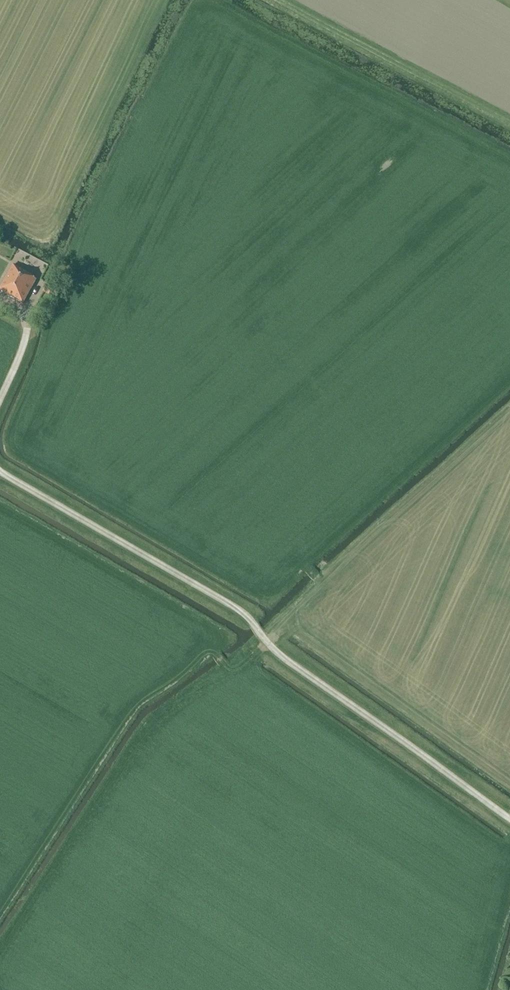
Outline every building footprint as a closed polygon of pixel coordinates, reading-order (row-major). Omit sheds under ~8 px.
[(0,288),(0,291),(23,304),(36,281),(30,277),(31,276),(13,265),(0,288)] [(43,292),(50,296),(54,289),(47,286),(43,292)]
